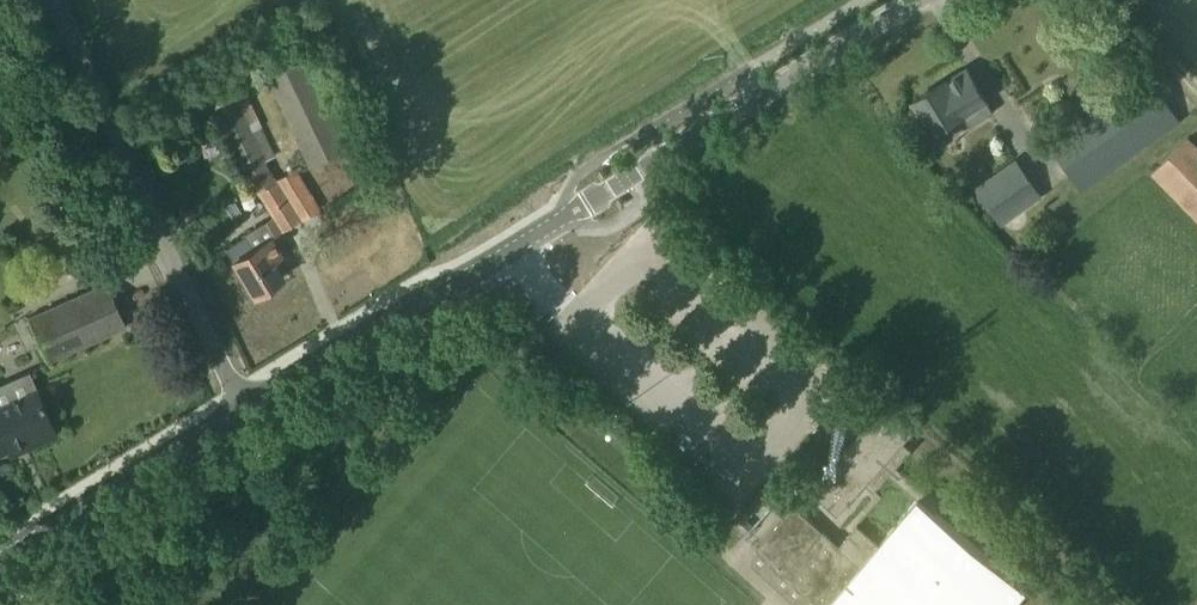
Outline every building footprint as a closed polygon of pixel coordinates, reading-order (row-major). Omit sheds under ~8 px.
[(310,166),(345,150),(289,33),(278,37),(283,46),(258,58),(310,166)] [(945,82),(945,81),(914,100),(933,131),(962,113),(970,126),(993,111),(967,69),(945,82)] [(1050,139),(1083,187),(1178,121),(1145,73),(1050,139)] [(256,192),(258,191),(272,215),(264,220),(273,235),(282,230),(303,217),(318,208),(294,169),(283,176),(275,181),(273,176),(272,177),(263,160),(276,154),(247,94),(243,85),(240,86),(231,90),(230,88),(207,99),(214,114),(249,188),(253,186),(256,192)] [(1194,144),(1188,137),(1153,171),(1196,216),(1196,147),(1194,144)] [(1039,193),(1017,161),(980,187),(1002,219),(1039,193)] [(280,254),(270,238),(252,248),(245,235),(225,247),(246,282),(253,294),(283,276),(272,259),(280,254)] [(126,326),(106,282),(27,316),(47,361),(126,326)] [(0,383),(0,451),(24,441),(27,447),(56,434),(36,390),(27,371),(0,383)] [(914,430),(886,404),(809,489),(837,515),(866,484),(874,491),(889,474),(917,498),(879,543),(857,524),(839,546),(794,505),(756,548),(818,604),(1011,604),(1026,587),(934,511),(941,504),(896,466),(911,449),(903,442),(914,430)]
